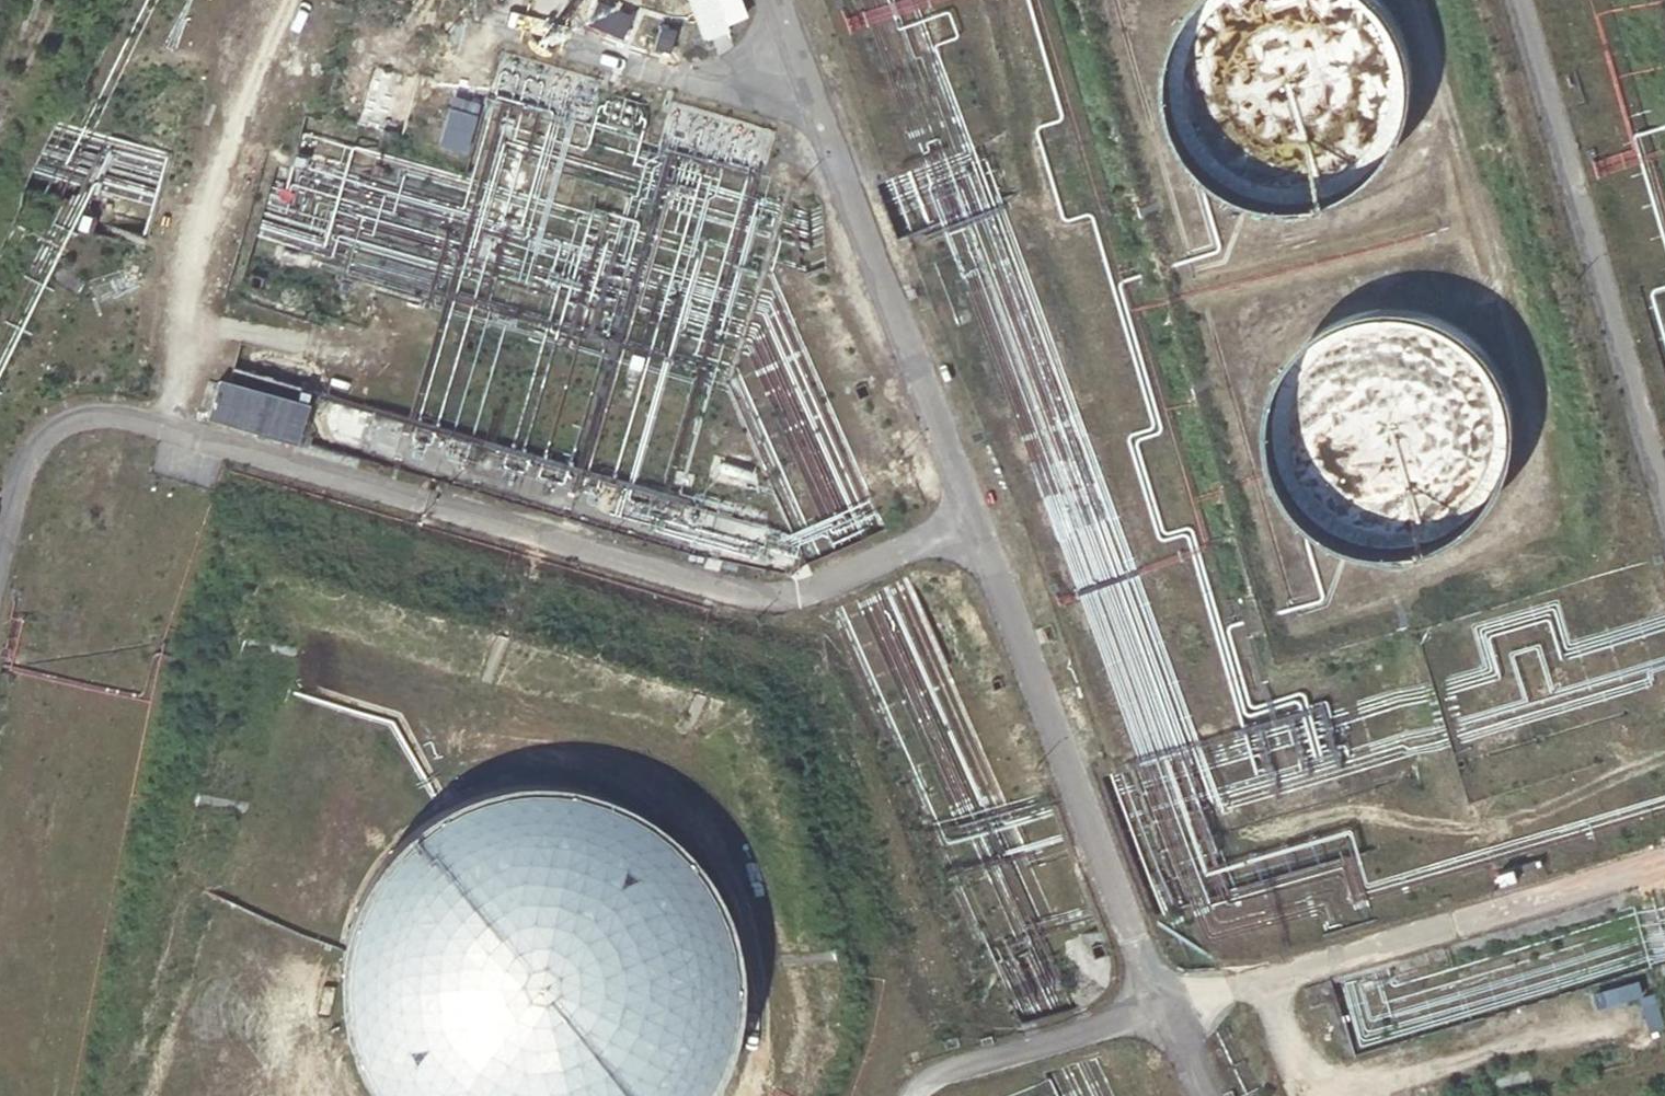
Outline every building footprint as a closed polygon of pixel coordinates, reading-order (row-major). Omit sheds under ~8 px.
[(705,44),(731,34),(729,28),(719,0),(689,0),(705,44)] [(729,28),(749,19),(742,0),(719,0),(729,28)] [(1402,59),(1402,56),(1401,44),(1400,33),(1395,16),(1392,8),(1388,0),(1170,0),(1166,9),(1160,23),(1157,35),(1156,44),(1155,55),(1156,72),(1157,80),(1159,89),(1162,99),(1167,109),(1170,117),(1180,131),(1185,138),(1194,147),(1200,153),(1207,158),(1216,164),(1224,168),(1232,172),(1244,176),(1254,178),(1265,180),(1274,181),(1286,181),(1295,180),(1303,178),(1314,176),(1322,173),(1334,168),(1343,163),(1356,154),(1364,147),(1374,136),(1380,127),(1384,122),(1388,114),(1393,105),(1398,91),(1400,80),(1401,71),(1402,59)] [(479,117),(450,107),(439,143),(468,152),(479,117)] [(1499,420),(1499,409),(1499,407),(1499,396),(1497,384),(1495,377),(1490,361),(1484,349),(1477,338),(1469,328),(1462,320),(1452,311),(1444,305),(1434,300),(1421,293),(1406,289),(1396,286),(1385,285),(1368,285),(1355,286),(1342,289),(1330,293),(1318,299),(1309,304),(1298,312),(1290,319),(1280,330),(1272,340),(1268,348),(1264,355),(1260,363),(1257,373),(1254,384),(1252,397),(1252,410),(1252,423),(1254,433),(1258,448),(1262,458),(1268,469),(1275,480),(1281,489),(1290,498),(1297,504),(1305,510),(1315,516),(1322,520),(1336,526),(1351,530),(1359,531),(1372,532),(1383,532),(1400,530),(1409,527),(1417,525),(1427,521),(1438,515),(1447,509),(1458,501),(1468,490),(1474,484),(1480,475),(1485,465),(1491,454),(1495,439),(1497,433),(1499,420)] [(309,410),(221,383),(209,423),(298,452),(309,410)] [(361,430),(325,418),(320,438),(356,449),(361,430)] [(727,986),(727,983),(725,962),(723,946),(718,929),(715,919),(712,910),(703,892),(696,880),(690,871),(677,855),(666,843),(661,839),(647,828),(633,819),(618,810),(603,803),(593,800),(580,796),(567,793),(550,791),(540,790),(530,790),(513,791),(496,793),(479,797),(466,801),(457,805),(438,814),(427,821),(410,832),(395,846),(383,858),(377,866),(369,877),(359,895),(351,910),(346,926),(343,936),(341,946),(338,963),(337,970),(337,987),(338,1007),(341,1024),(345,1040),(349,1053),(353,1063),(362,1081),(372,1095),(692,1095),(701,1081),(711,1062),(716,1050),(719,1040),(722,1027),(724,1017),(725,1007),(726,997),(727,986)] [(1641,980),(1602,992),(1607,1009),(1646,997),(1641,980)]
